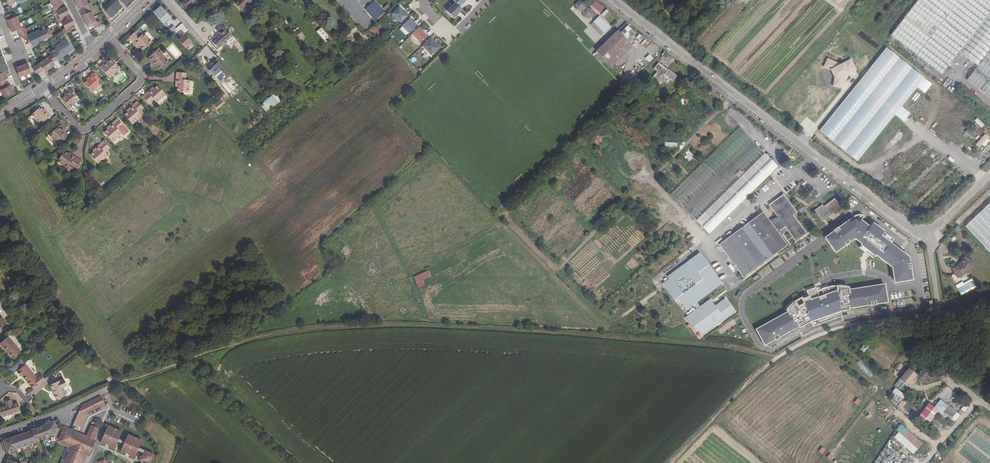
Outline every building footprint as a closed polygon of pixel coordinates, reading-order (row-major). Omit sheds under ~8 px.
[(52,6),(51,7),(53,11),(55,9),(58,16),(56,17),(58,21),(60,20),(65,28),(62,30),(64,33),(70,30),(69,26),(74,23),(71,17),(65,19),(63,16),(69,13),(65,6),(60,9),(58,5),(62,3),(61,0),(49,0),(52,6)] [(101,24),(99,20),(96,22),(91,11),(94,9),(90,2),(87,3),(86,0),(74,0),(78,8),(83,5),(87,12),(81,15),(87,27),(93,24),(94,27),(101,24)] [(234,2),(240,10),(252,0),(236,0),(234,2)] [(452,3),(449,0),(448,2),(446,0),(444,0),(439,6),(445,11),(452,3)] [(600,13),(604,8),(595,0),(593,0),(589,4),(600,13)] [(891,35),(942,74),(959,52),(978,66),(967,80),(989,98),(989,0),(918,0),(891,35)] [(105,11),(111,17),(122,7),(116,1),(113,3),(112,1),(110,4),(111,5),(105,11)] [(365,9),(375,21),(385,13),(375,1),(365,9)] [(586,8),(586,2),(581,1),(577,5),(578,10),(583,10),(584,11),(584,17),(589,19),(593,15),(592,10),(587,9),(586,8)] [(462,9),(456,3),(447,11),(453,17),(462,9)] [(159,7),(152,13),(161,25),(168,19),(159,7)] [(398,7),(391,14),(400,22),(407,15),(398,7)] [(605,19),(611,13),(606,9),(601,14),(605,19)] [(10,13),(4,15),(10,31),(16,29),(18,37),(25,34),(22,26),(19,27),(15,16),(12,17),(10,13)] [(408,17),(400,25),(408,33),(415,25),(408,17)] [(599,17),(594,22),(604,33),(610,28),(599,17)] [(604,33),(594,22),(590,26),(601,36),(604,33)] [(175,28),(181,36),(187,31),(182,24),(175,28)] [(212,39),(209,42),(215,49),(230,36),(221,26),(217,30),(218,31),(216,33),(217,34),(212,39)] [(39,29),(28,35),(34,47),(46,40),(45,39),(53,35),(48,27),(41,31),(39,29)] [(418,27),(411,35),(420,43),(427,35),(418,27)] [(316,31),(323,40),(328,37),(321,28),(316,31)] [(614,59),(630,43),(618,31),(596,52),(611,67),(617,62),(614,59)] [(129,39),(133,44),(135,43),(139,48),(143,52),(151,45),(143,35),(140,37),(136,33),(129,39)] [(183,37),(176,42),(184,51),(190,45),(183,37)] [(51,53),(31,68),(35,74),(42,69),(43,72),(54,64),(52,62),(55,59),(57,62),(63,58),(62,56),(73,49),(65,38),(54,46),(55,48),(49,52),(51,53)] [(429,38),(421,46),(431,56),(439,47),(429,38)] [(614,59),(617,62),(633,46),(630,43),(614,59)] [(925,78),(886,48),(819,131),(857,161),(925,78)] [(1,95),(11,92),(9,85),(6,86),(3,78),(6,77),(4,70),(7,69),(5,65),(1,55),(0,56),(0,92),(1,95)] [(155,67),(156,68),(160,72),(169,64),(162,55),(158,59),(156,56),(149,62),(154,68),(155,67)] [(829,69),(834,81),(834,88),(843,90),(845,76),(857,71),(852,59),(841,64),(828,58),(823,67),(829,69)] [(228,83),(232,79),(216,60),(211,64),(215,69),(219,73),(218,75),(217,75),(212,69),(209,72),(219,83),(224,79),(228,83)] [(104,63),(99,68),(108,78),(110,76),(118,70),(111,61),(108,63),(106,65),(104,63)] [(26,62),(15,66),(18,76),(30,72),(26,62)] [(652,78),(660,84),(666,77),(672,81),(677,76),(668,69),(667,70),(658,63),(654,69),(657,72),(652,78)] [(178,79),(177,86),(177,91),(188,92),(189,80),(186,79),(186,73),(176,72),(176,79),(178,79)] [(92,73),(86,78),(88,80),(86,81),(83,84),(91,93),(99,86),(95,82),(98,80),(92,73)] [(959,102),(941,87),(916,118),(935,133),(959,102)] [(148,96),(146,94),(141,99),(147,107),(152,102),(155,105),(164,97),(157,88),(153,91),(148,96)] [(66,96),(64,97),(61,100),(68,108),(76,102),(73,98),(76,96),(70,90),(64,94),(66,96)] [(272,94),(260,105),(267,112),(279,101),(272,94)] [(136,103),(130,108),(132,109),(126,114),(122,117),(130,126),(140,118),(137,115),(142,111),(136,103)] [(43,111),(42,110),(40,106),(30,114),(37,122),(41,119),(43,121),(50,116),(45,110),(43,111)] [(978,117),(974,120),(981,128),(985,125),(978,117)] [(116,120),(111,124),(112,126),(106,131),(102,133),(110,143),(120,135),(117,132),(122,128),(116,120)] [(60,131),(59,130),(56,127),(47,135),(54,143),(58,139),(61,141),(67,136),(61,130),(60,131)] [(739,128),(671,195),(709,234),(777,167),(739,128)] [(971,138),(975,134),(968,128),(965,132),(971,138)] [(985,147),(989,141),(987,138),(988,137),(985,134),(975,145),(979,148),(982,144),(985,147)] [(101,142),(96,147),(97,148),(92,153),(88,156),(95,165),(105,157),(102,154),(107,150),(101,142)] [(72,159),(66,154),(62,152),(55,161),(66,169),(68,165),(73,169),(79,161),(73,157),(72,159)] [(653,152),(651,155),(660,163),(662,160),(653,152)] [(689,161),(693,158),(689,153),(685,156),(689,161)] [(772,173),(773,175),(780,168),(778,167),(772,173)] [(795,242),(806,234),(793,215),(796,212),(783,194),(768,205),(779,220),(772,225),(762,212),(719,244),(743,277),(787,245),(780,236),(787,230),(795,242)] [(835,215),(842,209),(834,199),(823,207),(822,205),(815,210),(823,221),(833,214),(835,215)] [(966,226),(989,251),(989,203),(966,226)] [(911,280),(908,257),(890,243),(893,240),(858,213),(824,237),(834,252),(852,240),(890,268),(893,283),(911,280)] [(687,310),(722,283),(699,253),(667,277),(668,279),(662,283),(675,299),(677,297),(687,310)] [(957,278),(967,272),(973,263),(964,257),(960,264),(952,269),(955,274),(957,278)] [(417,288),(424,286),(423,280),(431,278),(429,271),(414,275),(417,288)] [(960,283),(957,278),(955,274),(951,276),(956,285),(960,283)] [(972,278),(956,286),(961,295),(976,288),(972,278)] [(884,284),(847,290),(847,287),(836,286),(836,291),(839,310),(887,303),(884,284)] [(839,310),(836,291),(803,302),(810,321),(839,310)] [(703,335),(735,312),(725,298),(715,305),(710,299),(685,317),(696,333),(699,331),(703,335)] [(785,310),(786,312),(754,329),(763,346),(806,323),(794,301),(785,310)] [(6,336),(0,342),(0,345),(4,350),(5,349),(7,351),(7,352),(11,357),(19,350),(6,336)] [(865,343),(860,349),(864,353),(869,347),(865,343)] [(860,360),(856,364),(870,378),(874,373),(860,360)] [(26,380),(25,381),(28,385),(35,379),(23,364),(16,370),(16,371),(15,371),(19,375),(20,374),(26,380)] [(899,379),(907,385),(912,380),(917,374),(908,368),(899,379)] [(65,395),(61,388),(65,386),(62,380),(58,381),(58,380),(48,385),(54,399),(65,395)] [(895,388),(891,395),(893,396),(890,401),(898,406),(905,395),(895,388)] [(969,403),(959,395),(956,399),(966,407),(969,403)] [(18,409),(15,400),(10,401),(9,398),(3,399),(4,403),(0,404),(0,414),(18,409)] [(105,407),(101,398),(82,407),(79,412),(85,414),(105,407)] [(943,402),(938,409),(950,419),(956,411),(943,402)] [(933,415),(938,409),(929,403),(917,418),(926,424),(933,415)] [(950,419),(938,409),(933,415),(945,425),(950,419)] [(31,431),(29,432),(27,433),(22,435),(15,437),(4,441),(4,442),(1,443),(5,453),(8,452),(36,443),(36,442),(54,435),(56,430),(54,422),(45,425),(45,426),(31,430),(31,431)] [(898,432),(894,437),(913,454),(923,444),(901,424),(896,430),(898,432)] [(92,426),(87,437),(94,440),(99,429),(92,426)] [(64,427),(57,443),(69,448),(67,451),(68,451),(64,460),(63,460),(62,462),(84,462),(87,456),(89,457),(93,449),(72,440),(76,432),(64,427)] [(108,429),(101,443),(106,446),(106,445),(108,445),(109,444),(110,445),(109,447),(115,450),(118,442),(119,440),(122,433),(113,429),(112,431),(108,429)] [(87,437),(76,432),(72,440),(93,449),(96,441),(94,440),(87,437)] [(124,445),(121,453),(126,455),(126,454),(128,455),(129,453),(131,454),(129,457),(135,459),(138,452),(139,449),(142,442),(134,438),(132,440),(128,438),(125,443),(124,445)] [(145,452),(144,454),(143,457),(141,458),(143,462),(151,462),(154,456),(145,452)]
